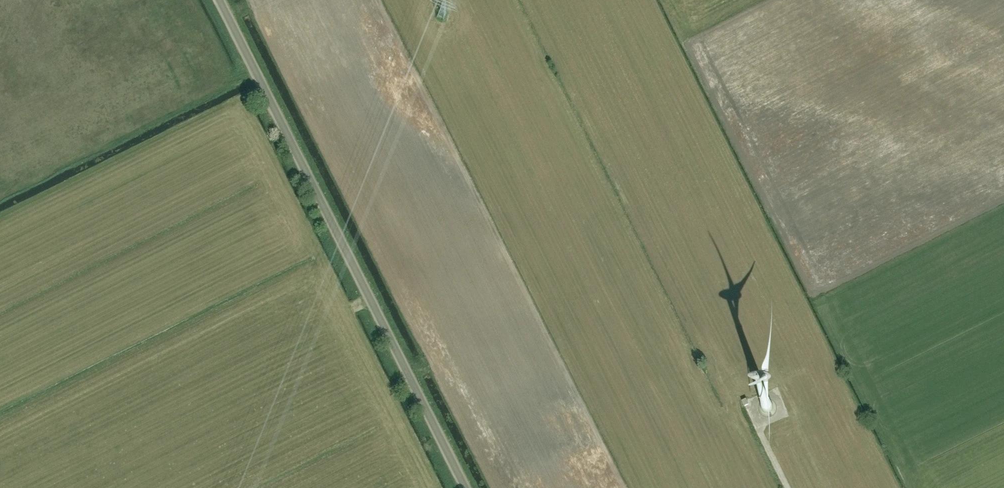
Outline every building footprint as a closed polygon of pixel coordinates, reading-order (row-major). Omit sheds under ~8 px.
[(762,407),(761,408),(762,408),(762,409),(762,410),(763,411),(763,412),(764,413),(765,413),(766,413),(767,414),(768,414),(769,414),(770,413),(771,413),(772,412),(773,411),(773,410),(774,409),(774,408),(774,407),(774,406),(773,405),(773,404),(772,403),(771,402),(770,402),(769,401),(768,401),(767,401),(766,402),(765,402),(764,402),(763,403),(763,404),(762,405),(762,406),(762,407)]
